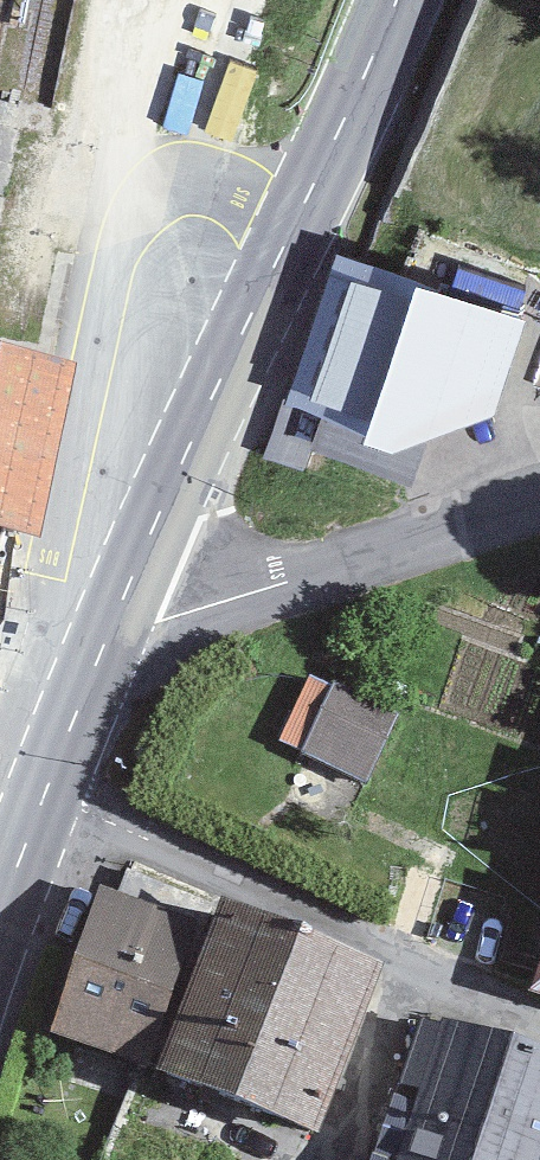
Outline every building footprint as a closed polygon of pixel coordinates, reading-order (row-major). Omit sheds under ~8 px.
[(528,320),(334,254),(279,412),(393,452),(496,419),(528,320)] [(0,373),(0,539),(24,545),(59,385),(0,373)] [(350,653),(304,745),(373,780),(419,688),(350,653)] [(100,884),(48,1030),(141,1065),(158,1071),(214,916),(100,884)] [(221,896),(214,916),(158,1071),(320,1132),(388,961),(221,896)] [(527,989),(539,993),(539,949),(527,989)] [(426,1009),(373,1159),(539,1159),(539,1044),(426,1009)]
